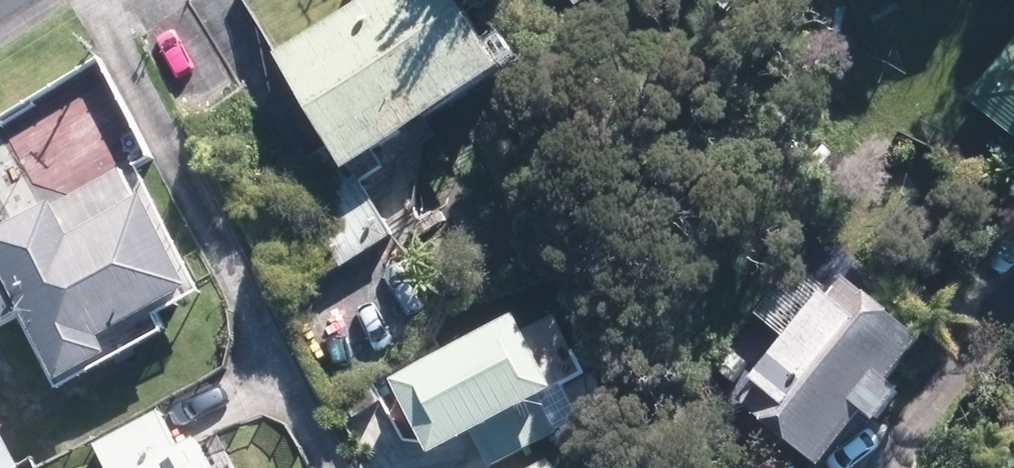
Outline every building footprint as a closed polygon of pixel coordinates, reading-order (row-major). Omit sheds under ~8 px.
[(529,54),(493,0),(352,0),(279,49),(359,168),(529,54)] [(583,8),(595,0),(578,0),(583,8)] [(976,96),(1013,128),(1013,50),(976,96)] [(134,158),(60,199),(55,190),(0,220),(0,334),(36,314),(74,381),(176,325),(163,302),(202,281),(134,158)] [(942,330),(853,259),(833,284),(803,260),(762,312),(793,337),(763,373),(790,395),(774,414),(831,460),(875,405),(890,418),(919,382),(907,373),(942,330)] [(575,384),(533,305),(406,372),(448,451),(575,384)] [(0,386),(0,467),(34,467),(43,463),(0,386)] [(166,401),(95,439),(111,467),(235,467),(216,433),(191,447),(166,401)] [(547,458),(528,467),(553,467),(547,458)]
